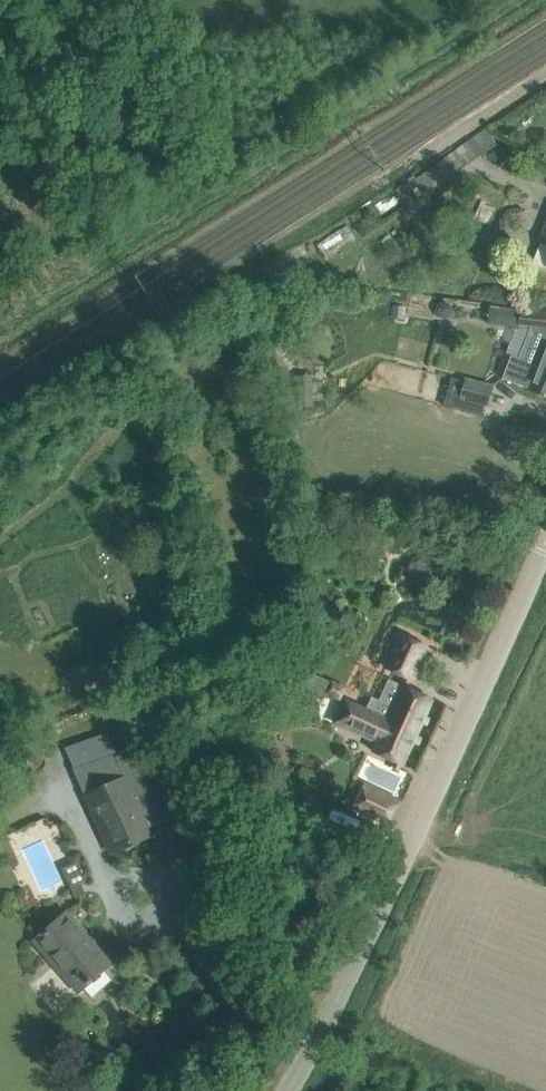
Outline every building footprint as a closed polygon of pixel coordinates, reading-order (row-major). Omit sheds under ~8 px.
[(417,178),(428,193),(498,143),(487,128),(417,178)] [(539,241),(540,242),(533,262),(545,267),(545,222),(539,241)] [(436,315),(440,320),(447,321),(452,317),(452,310),(448,305),(442,305),(437,309),(436,315)] [(545,331),(545,330),(545,329),(545,325),(545,312),(512,308),(510,327),(545,331)] [(545,397),(545,333),(539,351),(527,346),(520,365),(509,361),(503,377),(527,386),(526,389),(545,397)] [(449,400),(459,403),(461,397),(487,405),(493,387),(466,379),(464,384),(454,381),(449,400)] [(336,603),(325,607),(328,617),(339,614),(336,603)] [(387,668),(412,679),(427,646),(403,634),(387,668)] [(63,672),(68,690),(95,682),(90,664),(63,672)] [(293,670),(299,705),(318,700),(317,696),(340,698),(346,687),(297,665),(295,671),(293,670)] [(372,696),(365,710),(374,714),(388,721),(416,735),(433,699),(389,679),(379,700),(372,696)] [(374,714),(365,710),(347,701),(338,721),(379,740),(373,751),(403,765),(416,735),(388,721),(374,714)] [(91,732),(89,722),(71,728),(78,748),(112,738),(108,727),(91,732)] [(144,769),(86,796),(112,853),(170,825),(144,769)] [(354,808),(388,824),(399,800),(365,784),(354,808)] [(81,882),(87,879),(78,860),(62,867),(76,897),(86,893),(81,882)] [(36,936),(67,971),(82,988),(107,966),(84,941),(88,937),(65,911),(36,936)]
